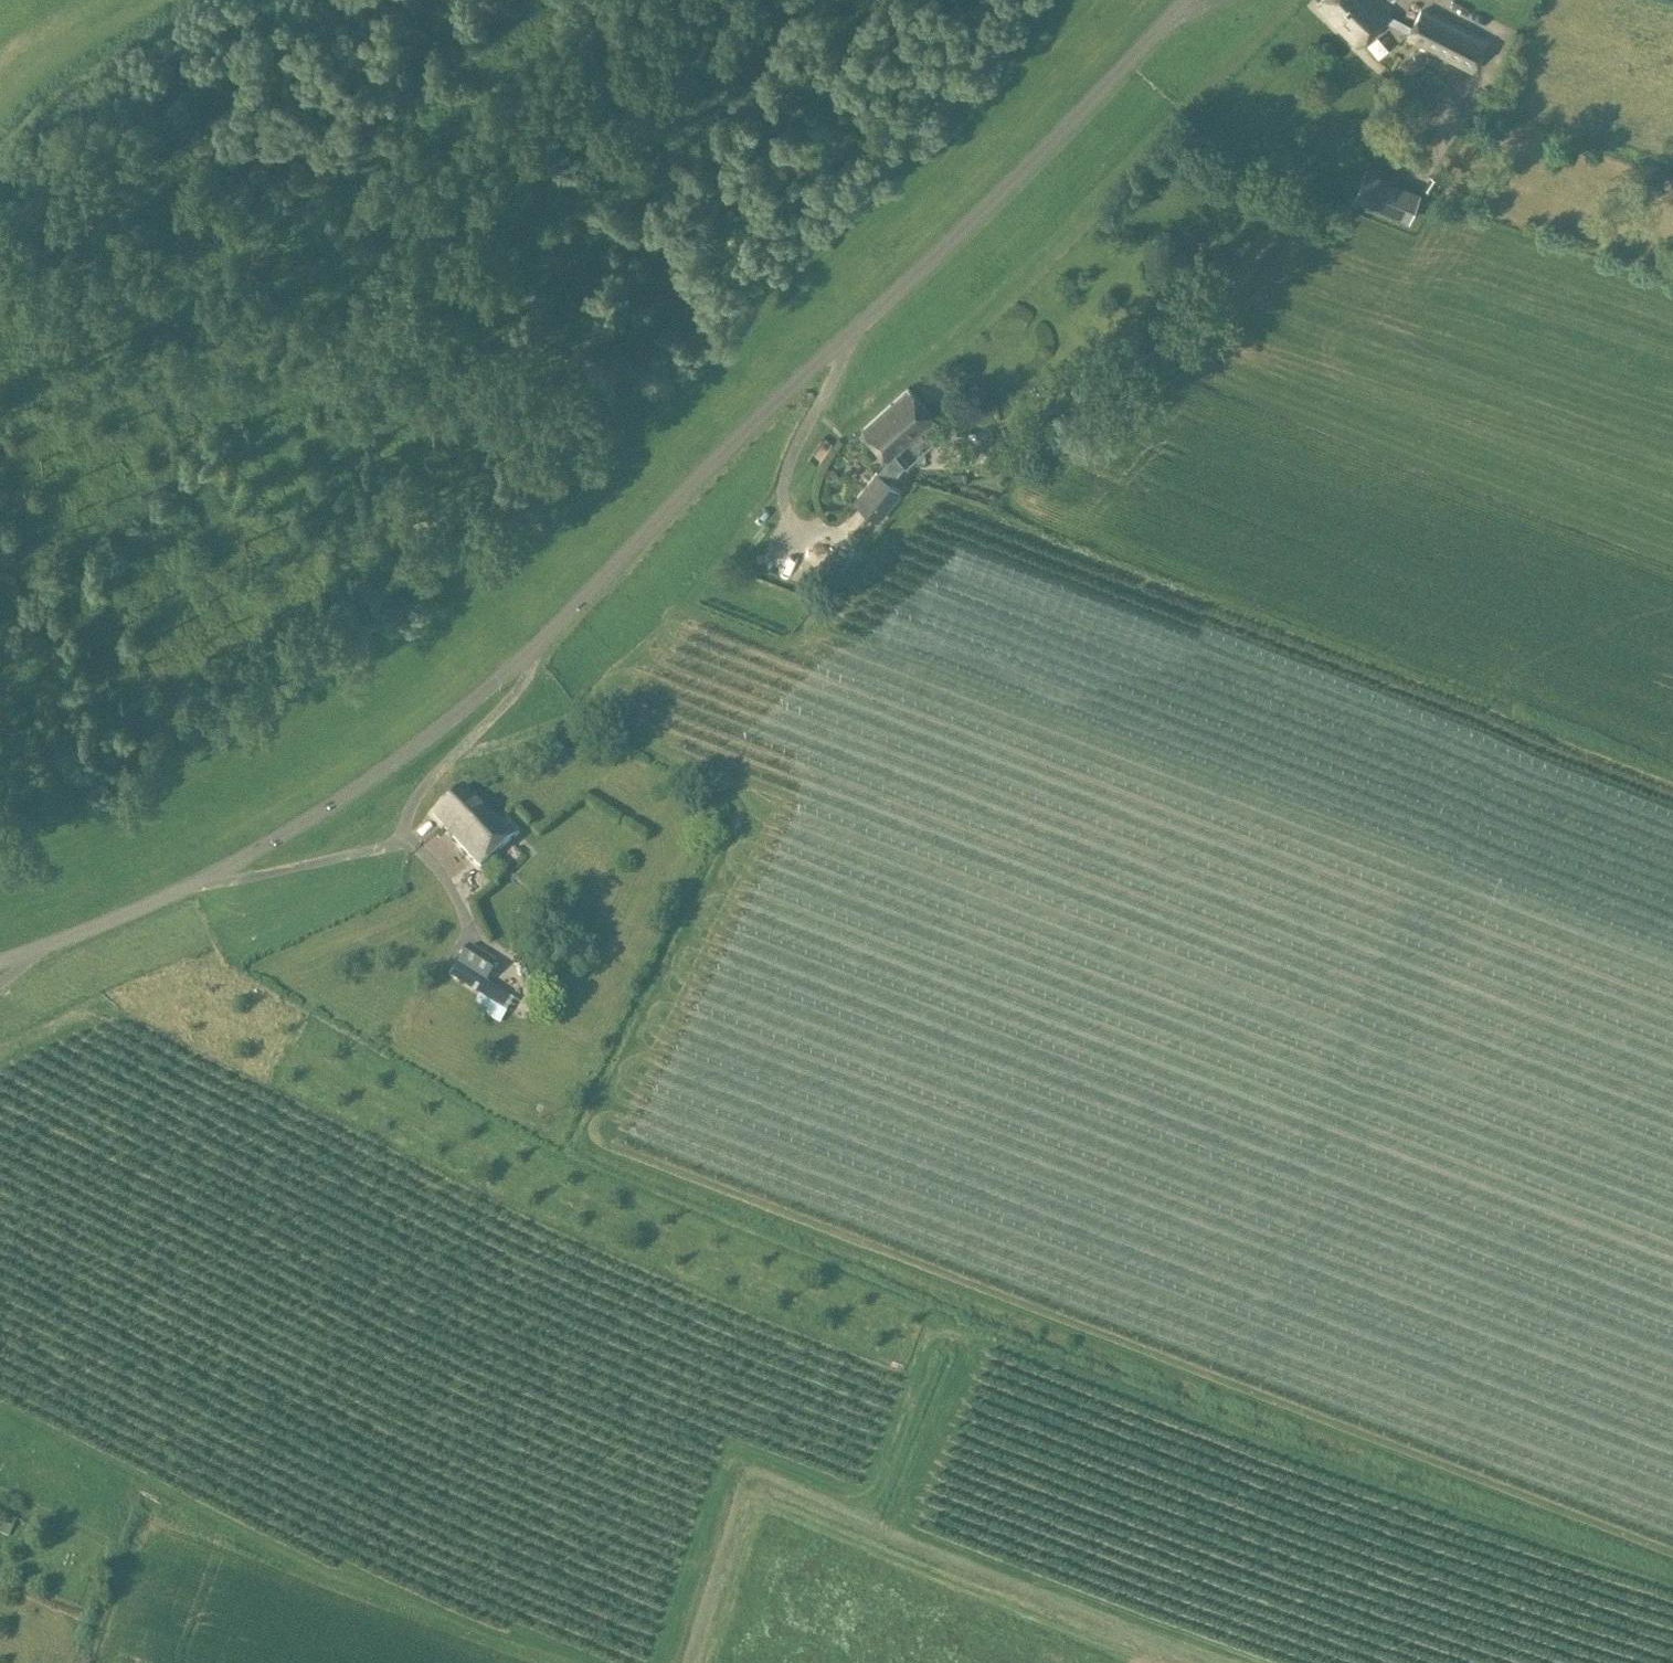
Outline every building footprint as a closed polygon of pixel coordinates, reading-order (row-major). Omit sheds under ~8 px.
[(1382,20),(1410,33),(1409,37),(1472,68),(1486,39),(1423,7),(1414,25),(1389,13),(1376,0),(1323,0),(1317,5),(1357,45),(1382,20)] [(1476,107),(1451,94),(1430,133),(1455,147),(1476,107)] [(1354,198),(1407,219),(1418,194),(1364,172),(1354,198)] [(935,417),(908,387),(862,428),(889,458),(878,472),(876,471),(853,500),(878,520),(902,490),(891,482),(904,465),(894,453),(935,417)] [(837,548),(821,569),(832,577),(848,556),(837,548)] [(825,585),(815,576),(805,588),(815,597),(825,585)] [(496,823),(464,786),(433,813),(480,868),(522,832),(507,814),(496,823)] [(499,964),(470,945),(450,977),(481,997),(476,1005),(501,1021),(506,1013),(490,1003),(499,989),(488,982),(499,964)]
